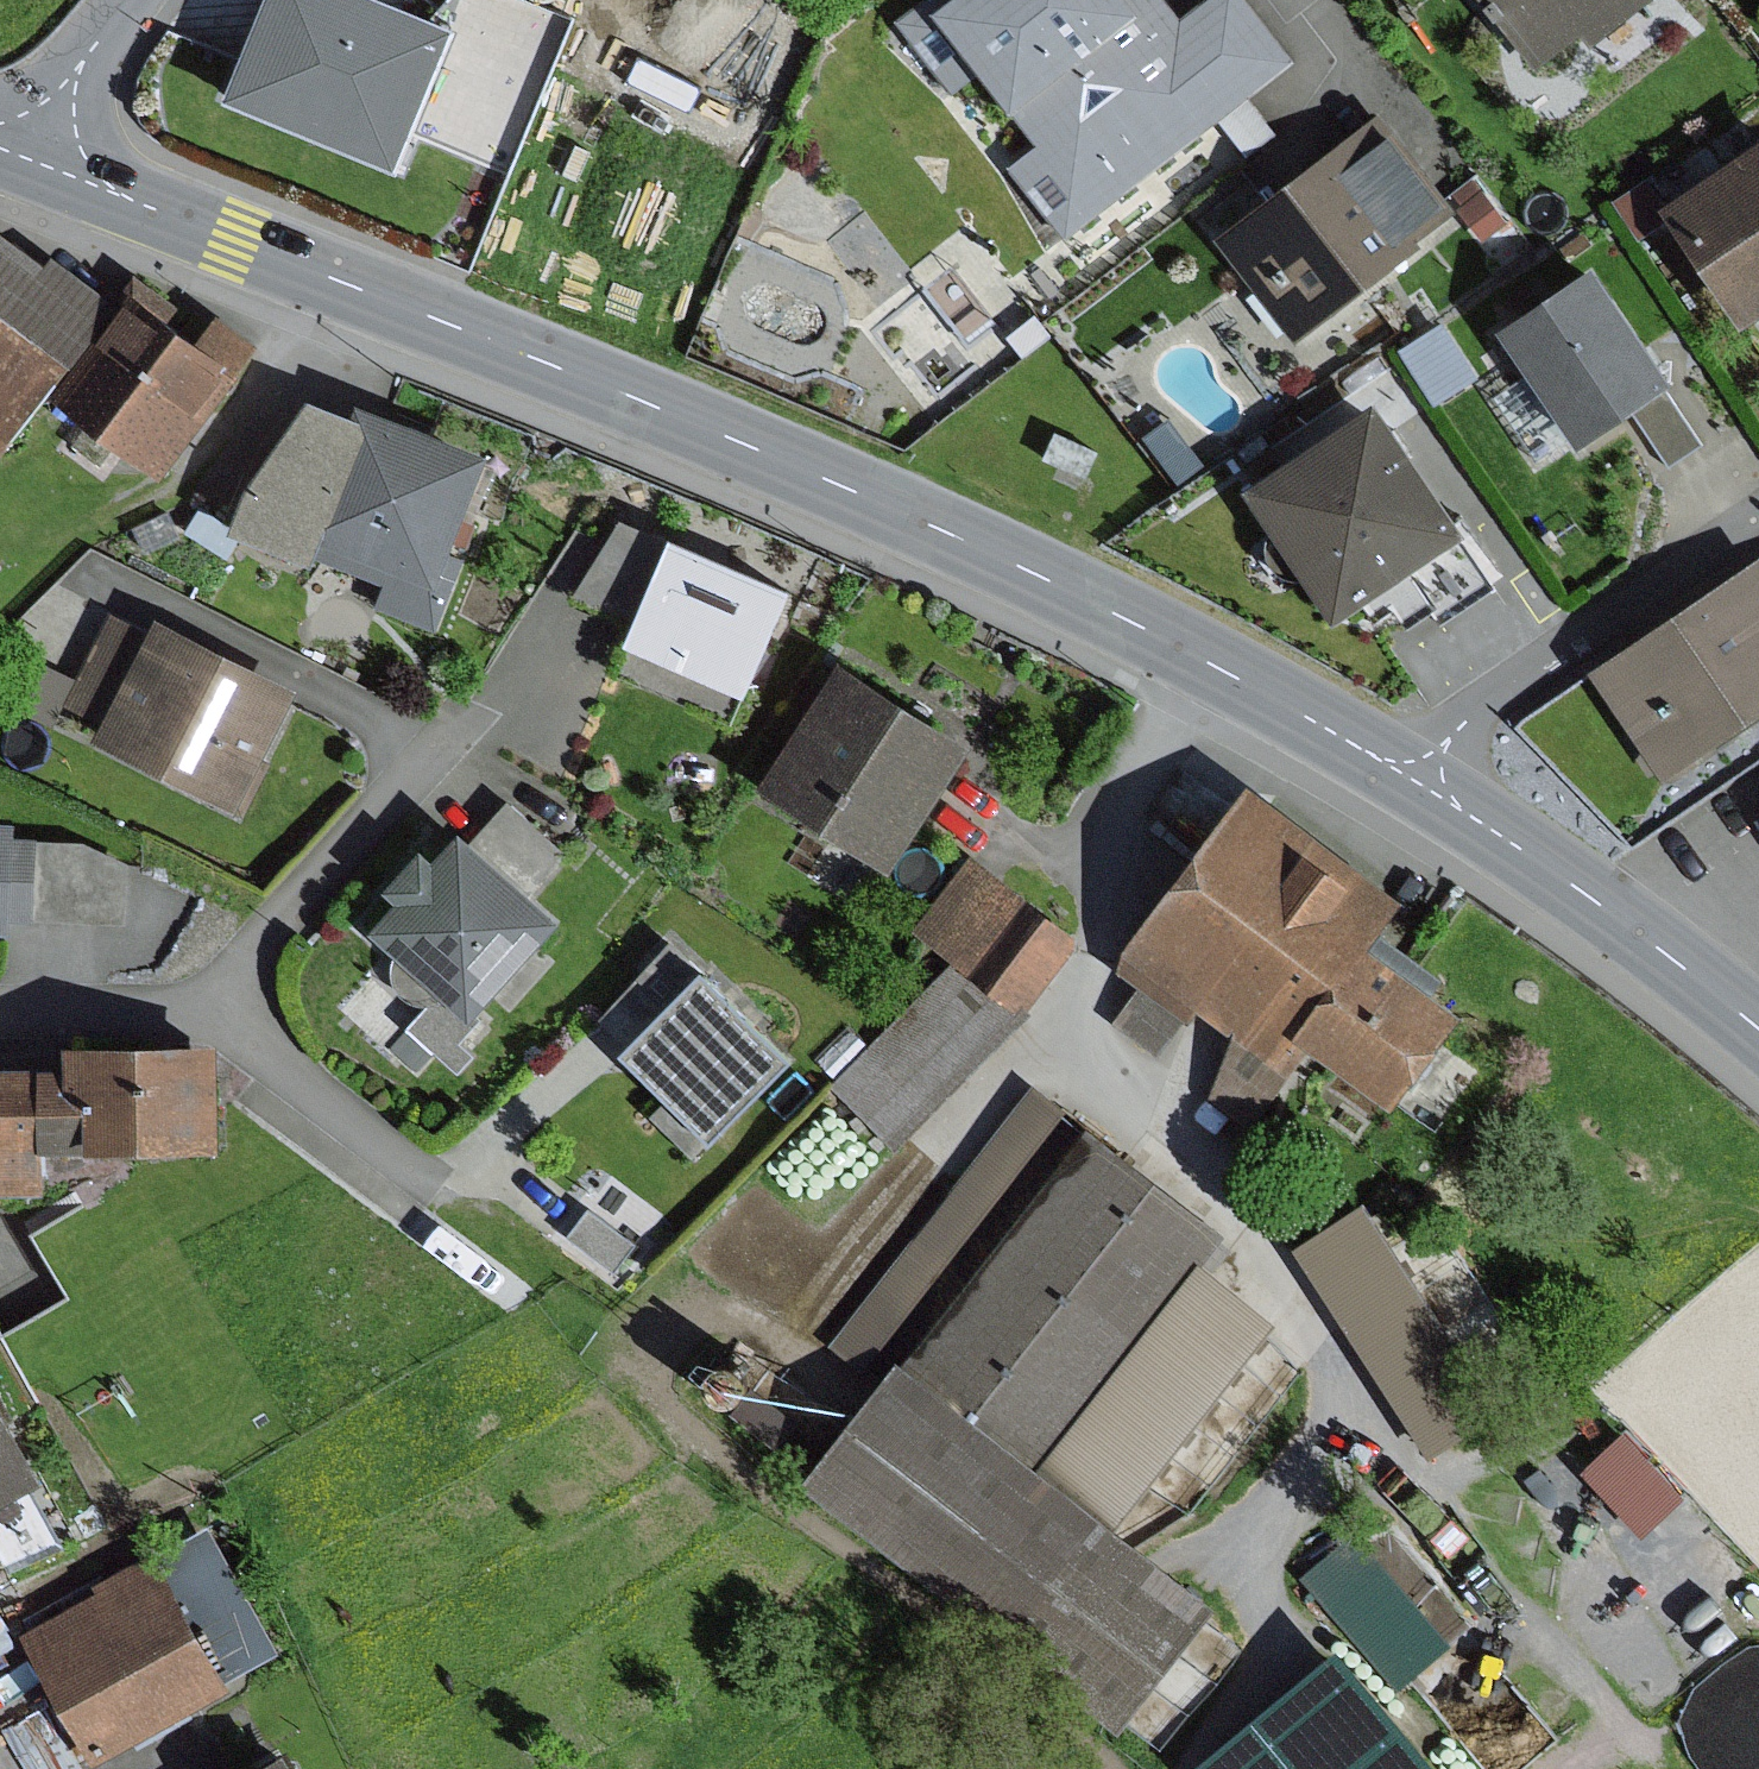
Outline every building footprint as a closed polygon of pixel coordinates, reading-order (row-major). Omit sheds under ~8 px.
[(415,0),(273,0),(238,89),(408,157),(419,131),(463,19),(439,10),(415,0)] [(439,10),(463,19),(419,131),(514,167),(576,14),(543,0),(448,0),(439,10)] [(895,26),(946,93),(969,76),(1006,123),(1161,5),(1157,0),(929,0),(895,26)] [(1161,5),(1006,123),(1029,153),(1005,171),(1061,244),(1289,69),(1237,0),(1215,0),(1178,28),(1161,5)] [(1534,74),(1578,38),(1589,52),(1647,4),(1643,0),(1473,0),(1534,74)] [(1375,117),(1213,245),(1293,346),(1455,217),(1375,117)] [(1654,219),(1733,340),(1758,323),(1758,150),(1654,219)] [(1481,194),(1456,213),(1481,245),(1506,226),(1481,194)] [(50,387),(119,296),(57,249),(50,258),(0,220),(0,452),(50,387)] [(1590,281),(1497,342),(1574,459),(1632,420),(1667,397),(1590,281)] [(119,296),(50,387),(167,474),(268,340),(225,307),(203,337),(129,282),(119,296)] [(1437,328),(1397,354),(1434,410),(1474,383),(1437,328)] [(328,532),(374,411),(319,389),(256,479),(239,526),(319,553),(328,532)] [(1701,446),(1667,397),(1632,420),(1666,470),(1701,446)] [(494,448),(377,405),(374,411),(328,532),(446,577),(455,553),(494,448)] [(1369,418),(1241,501),(1326,631),(1355,613),(1454,549),(1442,531),(1369,418)] [(1052,438),(1040,465),(1082,483),(1094,457),(1052,438)] [(641,624),(679,535),(626,514),(574,596),(641,624)] [(1456,521),(1442,531),(1454,549),(1355,613),(1366,630),(1389,614),(1402,633),(1426,617),(1434,629),(1500,586),(1456,521)] [(800,581),(682,530),(679,535),(641,624),(636,637),(755,688),(800,581)] [(446,577),(328,532),(319,553),(391,581),(383,602),(442,624),(468,558),(455,553),(446,577)] [(1584,683),(1655,788),(1758,718),(1758,579),(1753,569),(1584,683)] [(154,625),(113,604),(66,700),(102,718),(92,738),(246,813),(272,761),(266,758),(305,680),(162,610),(154,625)] [(22,648),(0,694),(56,720),(78,675),(22,648)] [(980,737),(849,654),(768,780),(899,863),(980,737)] [(1422,889),(1258,769),(1129,944),(1125,968),(1143,982),(1189,1015),(1192,1017),(1203,1002),(1239,1028),(1291,1066),(1314,1036),(1388,937),(1422,889)] [(495,814),(478,832),(537,886),(569,851),(510,797),(495,814)] [(0,812),(0,924),(15,925),(15,919),(39,920),(42,835),(22,834),(23,813),(0,812)] [(403,896),(376,926),(476,1016),(568,914),(537,886),(478,832),(469,824),(443,853),(430,841),(391,884),(403,896)] [(88,836),(42,835),(39,920),(130,923),(132,861),(88,836)] [(1082,934),(978,849),(916,924),(955,956),(1021,1009),(1082,934)] [(1474,1000),(1388,937),(1314,1036),(1400,1100),(1474,1000)] [(955,956),(838,1080),(902,1140),(1021,1009),(955,956)] [(711,964),(627,1050),(716,1136),(799,1050),(711,964)] [(1189,1015),(1143,982),(1115,1022),(1161,1054),(1189,1015)] [(1291,1066),(1239,1028),(1212,1094),(1254,1126),(1291,1066)] [(407,1030),(391,1050),(420,1074),(436,1053),(407,1030)] [(73,1062),(51,1062),(50,1141),(225,1143),(226,1036),(74,1034),(73,1062)] [(51,1062),(4,1061),(3,1127),(0,1127),(0,1188),(49,1189),(50,1141),(51,1062)] [(1070,1104),(1037,1079),(838,1341),(871,1365),(1070,1104)] [(1230,1232),(1090,1120),(804,1477),(1112,1723),(1210,1602),(1114,1526),(1280,1318),(1207,1260),(1230,1232)] [(1372,1199),(1299,1244),(1430,1451),(1503,1405),(1372,1199)] [(592,1207),(572,1233),(618,1268),(639,1242),(592,1207)] [(738,1387),(745,1385),(751,1381),(755,1376),(758,1369),(758,1362),(756,1354),(751,1348),(744,1344),(737,1343),(729,1343),(723,1347),(717,1352),(714,1359),(714,1367),(716,1374),(719,1379),(725,1384),(731,1386),(738,1387)] [(33,1479),(48,1471),(0,1386),(0,1497),(33,1479)] [(1629,1429),(1586,1469),(1646,1534),(1689,1494),(1629,1429)] [(0,1497),(0,1546),(11,1569),(67,1546),(33,1479),(0,1497)] [(210,1520),(159,1548),(230,1676),(280,1649),(210,1520)] [(1297,1582),(1346,1642),(1390,1695),(1455,1642),(1362,1528),(1297,1582)] [(102,1587),(26,1629),(97,1761),(236,1686),(230,1676),(159,1548),(99,1581),(102,1587)] [(1195,1768),(1453,1768),(1390,1695),(1346,1642),(1195,1768)] [(246,1768),(306,1768),(292,1744),(246,1768)]
